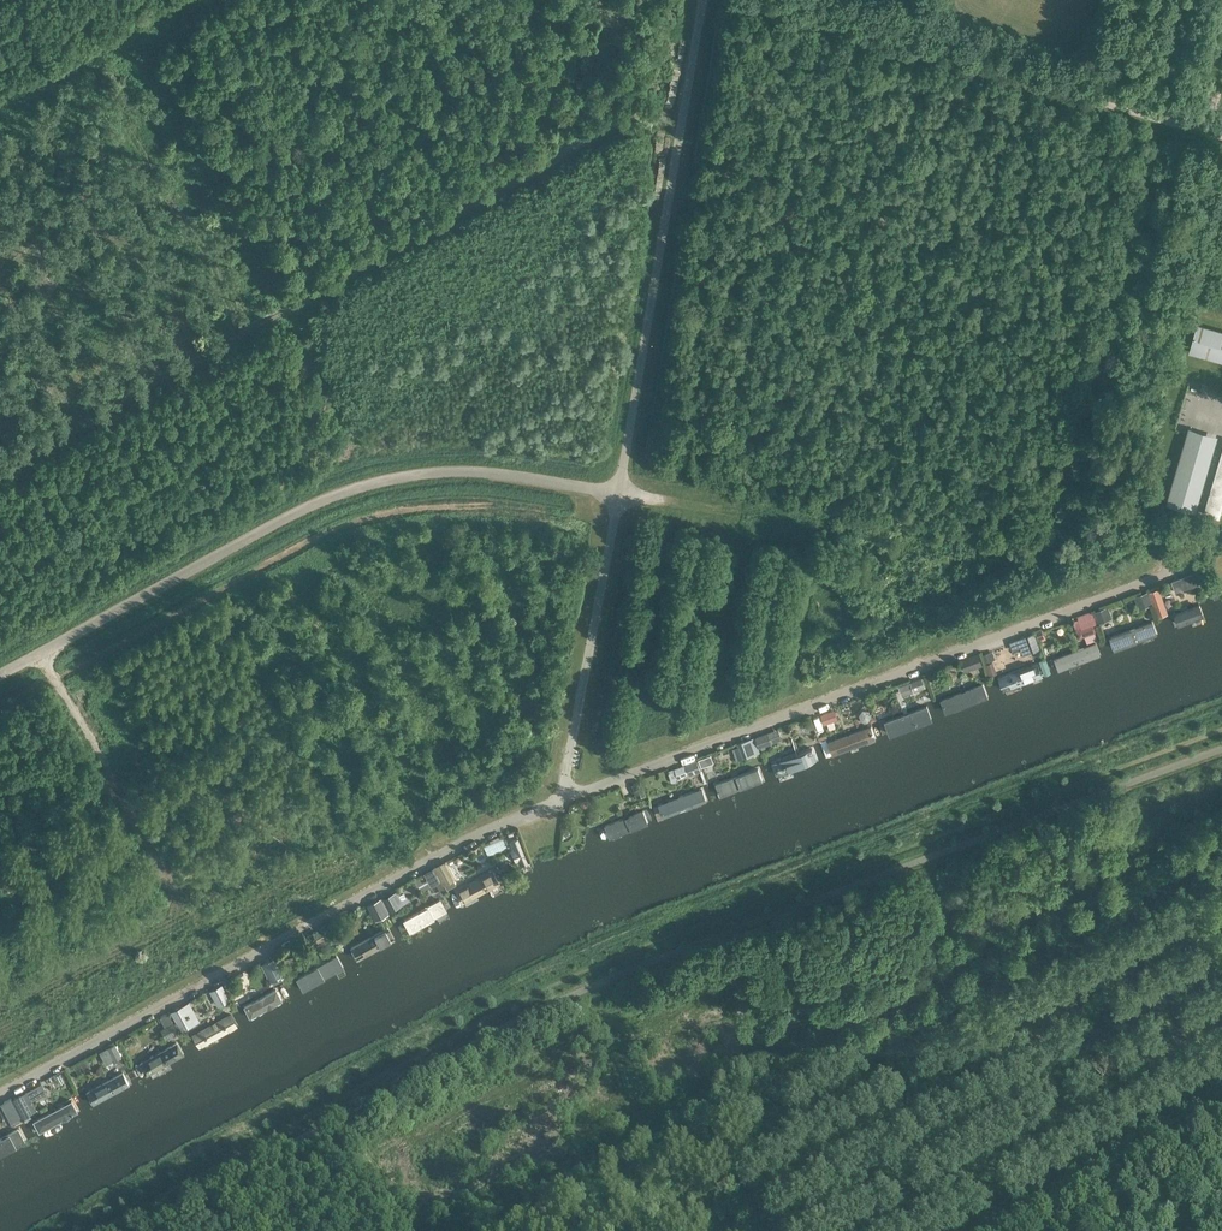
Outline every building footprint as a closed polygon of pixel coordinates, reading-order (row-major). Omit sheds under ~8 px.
[(1197,323),(1189,351),(1221,360),(1221,330),(1197,323)] [(1216,443),(1188,435),(1167,505),(1196,513),(1216,443)] [(1206,508),(1220,512),(1221,507),(1221,454),(1206,508)] [(1141,506),(1143,511),(1153,507),(1151,503),(1141,506)] [(1195,575),(1183,579),(1187,588),(1199,584),(1195,575)] [(1153,600),(1150,593),(1144,596),(1147,602),(1153,600)] [(1199,603),(1175,612),(1179,624),(1203,615),(1199,603)] [(1108,607),(1095,612),(1098,623),(1112,618),(1108,607)] [(1092,611),(1077,616),(1084,636),(1099,630),(1092,611)] [(1153,621),(1109,637),(1114,649),(1158,634),(1153,621)] [(1034,633),(1010,642),(1013,650),(1020,648),(1022,655),(1031,652),(1030,651),(1039,648),(1034,633)] [(1096,641),(1053,657),(1058,671),(1101,655),(1096,641)] [(983,655),(985,662),(992,660),(990,653),(983,655)] [(972,659),(975,666),(982,664),(979,657),(972,659)] [(1039,663),(1001,678),(1005,690),(1044,676),(1039,663)] [(922,678),(911,682),(914,692),(926,687),(922,678)] [(984,686),(942,700),(947,713),(988,699),(984,686)] [(928,709),(887,721),(891,734),(932,722),(928,709)] [(835,720),(832,711),(823,715),(827,723),(835,720)] [(872,728),(827,745),(832,758),(877,740),(872,728)] [(771,743),(767,733),(756,738),(759,747),(771,743)] [(748,744),(739,747),(743,758),(752,755),(748,744)] [(815,750),(774,763),(778,777),(819,764),(815,750)] [(697,760),(686,764),(689,774),(701,769),(697,760)] [(760,772),(717,785),(721,798),(764,784),(760,772)] [(641,781),(633,784),(638,798),(646,795),(641,781)] [(704,788),(656,806),(661,821),(709,803),(704,788)] [(644,813),(605,827),(610,840),(648,826),(644,813)] [(522,838),(511,842),(514,850),(512,851),(516,861),(529,855),(522,838)] [(445,861),(434,867),(444,884),(455,878),(445,861)] [(494,871),(454,892),(461,905),(501,884),(494,871)] [(441,882),(437,885),(440,891),(445,889),(441,882)] [(396,891),(403,904),(408,901),(402,888),(396,891)] [(397,907),(390,894),(383,898),(390,911),(397,907)] [(373,902),(381,916),(388,912),(381,899),(373,902)] [(441,900),(403,920),(410,933),(448,913),(441,900)] [(327,928),(314,935),(317,942),(331,935),(327,928)] [(387,928),(349,949),(357,963),(395,942),(387,928)] [(337,956),(294,979),(302,992),(344,969),(337,956)] [(261,965),(268,978),(276,973),(269,960),(261,965)] [(228,986),(226,989),(233,992),(237,985),(229,982),(228,986)] [(213,991),(217,999),(226,995),(221,986),(213,991)] [(278,989),(242,1008),(249,1022),(285,1003),(278,989)] [(183,1006),(171,1013),(181,1031),(193,1024),(183,1006)] [(229,1015),(192,1034),(198,1047),(236,1028),(229,1015)] [(173,1024),(164,1028),(161,1031),(165,1038),(177,1031),(173,1024)] [(115,1044),(107,1048),(114,1060),(121,1056),(115,1044)] [(178,1044),(139,1063),(145,1076),(185,1057),(178,1044)] [(127,1072),(87,1094),(94,1106),(134,1085),(127,1072)] [(27,1092),(20,1095),(27,1108),(33,1104),(27,1092)] [(9,1118),(16,1115),(9,1101),(2,1106),(9,1118)] [(72,1101),(33,1123),(40,1136),(79,1114),(72,1101)] [(0,1139),(0,1156),(27,1144),(21,1131),(0,1139)]
